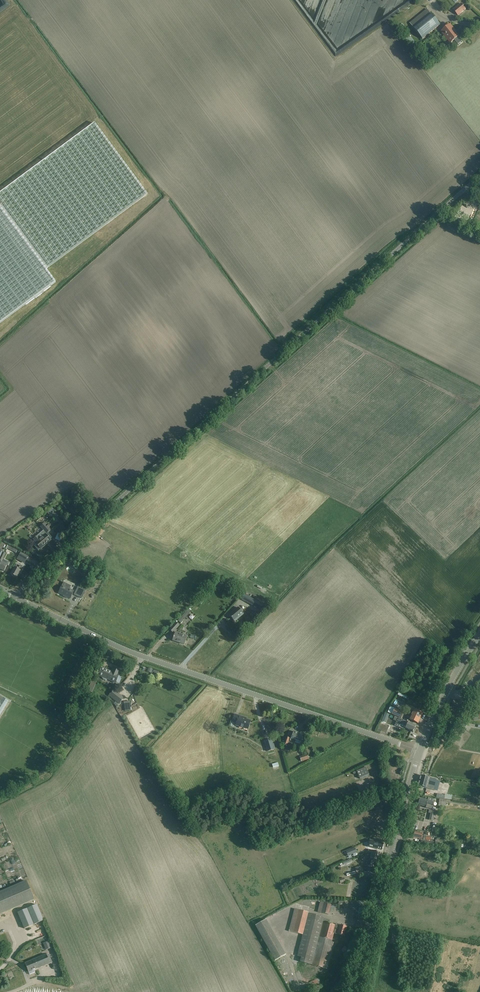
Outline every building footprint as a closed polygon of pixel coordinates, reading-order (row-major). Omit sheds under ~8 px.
[(453,10),(458,16),(466,9),(461,4),(453,10)] [(414,28),(422,39),(440,25),(431,14),(414,28)] [(450,24),(443,30),(446,34),(444,36),(448,40),(449,40),(451,43),(454,40),(458,44),(462,42),(458,37),(459,37),(454,31),(455,30),(450,24)] [(411,35),(415,41),(419,39),(415,32),(411,35)] [(55,282),(46,269),(147,194),(94,124),(0,193),(0,323),(55,282)] [(41,527),(44,531),(48,533),(50,531),(50,530),(48,528),(49,527),(46,523),(45,524),(44,524),(41,527)] [(37,536),(34,539),(36,542),(35,543),(37,546),(36,547),(36,548),(38,550),(40,549),(41,549),(51,540),(48,538),(49,538),(48,537),(50,536),(48,534),(48,533),(44,531),(44,533),(45,535),(40,539),(37,536)] [(19,557),(22,558),(26,561),(28,557),(21,553),(19,557)] [(4,572),(7,565),(8,566),(10,563),(6,561),(4,564),(1,563),(0,565),(0,569),(4,571),(4,572)] [(14,567),(13,570),(11,575),(17,578),(23,567),(20,565),(18,569),(14,567)] [(74,591),(69,589),(71,586),(64,583),(59,593),(64,595),(63,596),(67,598),(68,597),(70,599),(74,591)] [(76,590),(74,595),(78,597),(82,599),(85,591),(82,589),(78,587),(76,590)] [(244,595),(241,599),(241,600),(242,599),(246,602),(254,607),(254,606),(256,608),(260,610),(261,609),(262,607),(263,605),(263,606),(256,602),(256,601),(247,596),(247,597),(244,595)] [(234,621),(235,622),(243,614),(238,608),(229,615),(234,621)] [(176,623),(173,626),(170,630),(173,633),(179,626),(176,623)] [(175,633),(174,636),(173,641),(184,645),(187,637),(175,633)] [(101,668),(98,675),(102,677),(102,678),(103,679),(104,680),(105,680),(106,680),(107,680),(108,680),(116,683),(119,675),(118,675),(120,671),(113,668),(111,672),(101,668)] [(119,704),(123,699),(121,698),(122,697),(113,690),(109,696),(119,704)] [(8,701),(3,698),(0,696),(0,715),(8,701)] [(413,712),(409,720),(418,724),(423,714),(416,711),(417,710),(416,710),(414,710),(414,709),(408,706),(407,709),(413,712)] [(392,714),(401,718),(403,713),(394,709),(392,714)] [(234,715),(233,719),(232,722),(236,723),(235,726),(248,730),(250,721),(243,719),(243,717),(234,715)] [(405,729),(413,732),(416,726),(398,718),(395,726),(398,727),(400,724),(406,727),(405,729)] [(293,732),(292,736),(291,739),(286,737),(283,745),(287,746),(288,742),(290,743),(291,742),(300,745),(304,735),(293,732)] [(264,742),(266,747),(267,752),(274,750),(271,740),(264,742)] [(369,765),(360,769),(363,777),(373,773),(369,765)] [(421,776),(418,786),(427,789),(428,785),(435,787),(436,780),(421,776)] [(427,801),(424,800),(420,799),(418,805),(426,807),(425,808),(430,809),(431,810),(434,799),(428,798),(427,801)] [(429,820),(433,821),(434,814),(436,815),(437,812),(429,810),(428,813),(430,813),(429,820)] [(413,838),(418,839),(423,840),(430,841),(431,837),(426,837),(422,836),(422,833),(414,832),(413,838)] [(369,841),(368,846),(373,848),(375,848),(375,849),(381,850),(383,844),(381,844),(381,841),(375,839),(374,842),(369,841)] [(354,847),(345,851),(347,857),(356,853),(355,849),(354,847)] [(367,859),(366,864),(367,864),(367,865),(368,866),(373,867),(374,863),(377,864),(380,853),(376,852),(372,851),(370,860),(367,859)] [(419,865),(426,867),(432,868),(436,870),(440,857),(434,856),(434,855),(423,852),(419,865)] [(362,867),(357,869),(355,869),(356,872),(346,874),(347,877),(357,874),(363,872),(362,867)] [(432,868),(426,867),(424,872),(417,871),(415,878),(422,880),(423,876),(428,877),(429,874),(430,874),(432,868)] [(35,900),(27,881),(0,892),(0,914),(35,900)] [(320,902),(318,912),(328,915),(331,905),(320,902)] [(17,913),(24,929),(42,921),(35,905),(17,913)] [(295,909),(289,931),(303,935),(297,956),(301,957),(300,962),(325,968),(329,952),(334,933),(344,936),(347,927),(340,925),(340,926),(329,924),(330,921),(324,919),(323,922),(307,918),(308,913),(295,909)] [(13,927),(9,918),(0,922),(0,933),(13,927)] [(255,926),(275,961),(286,955),(266,920),(255,926)] [(46,950),(54,947),(51,941),(43,944),(46,950)] [(34,970),(50,964),(46,954),(25,963),(29,972),(30,975),(35,972),(34,970)]
